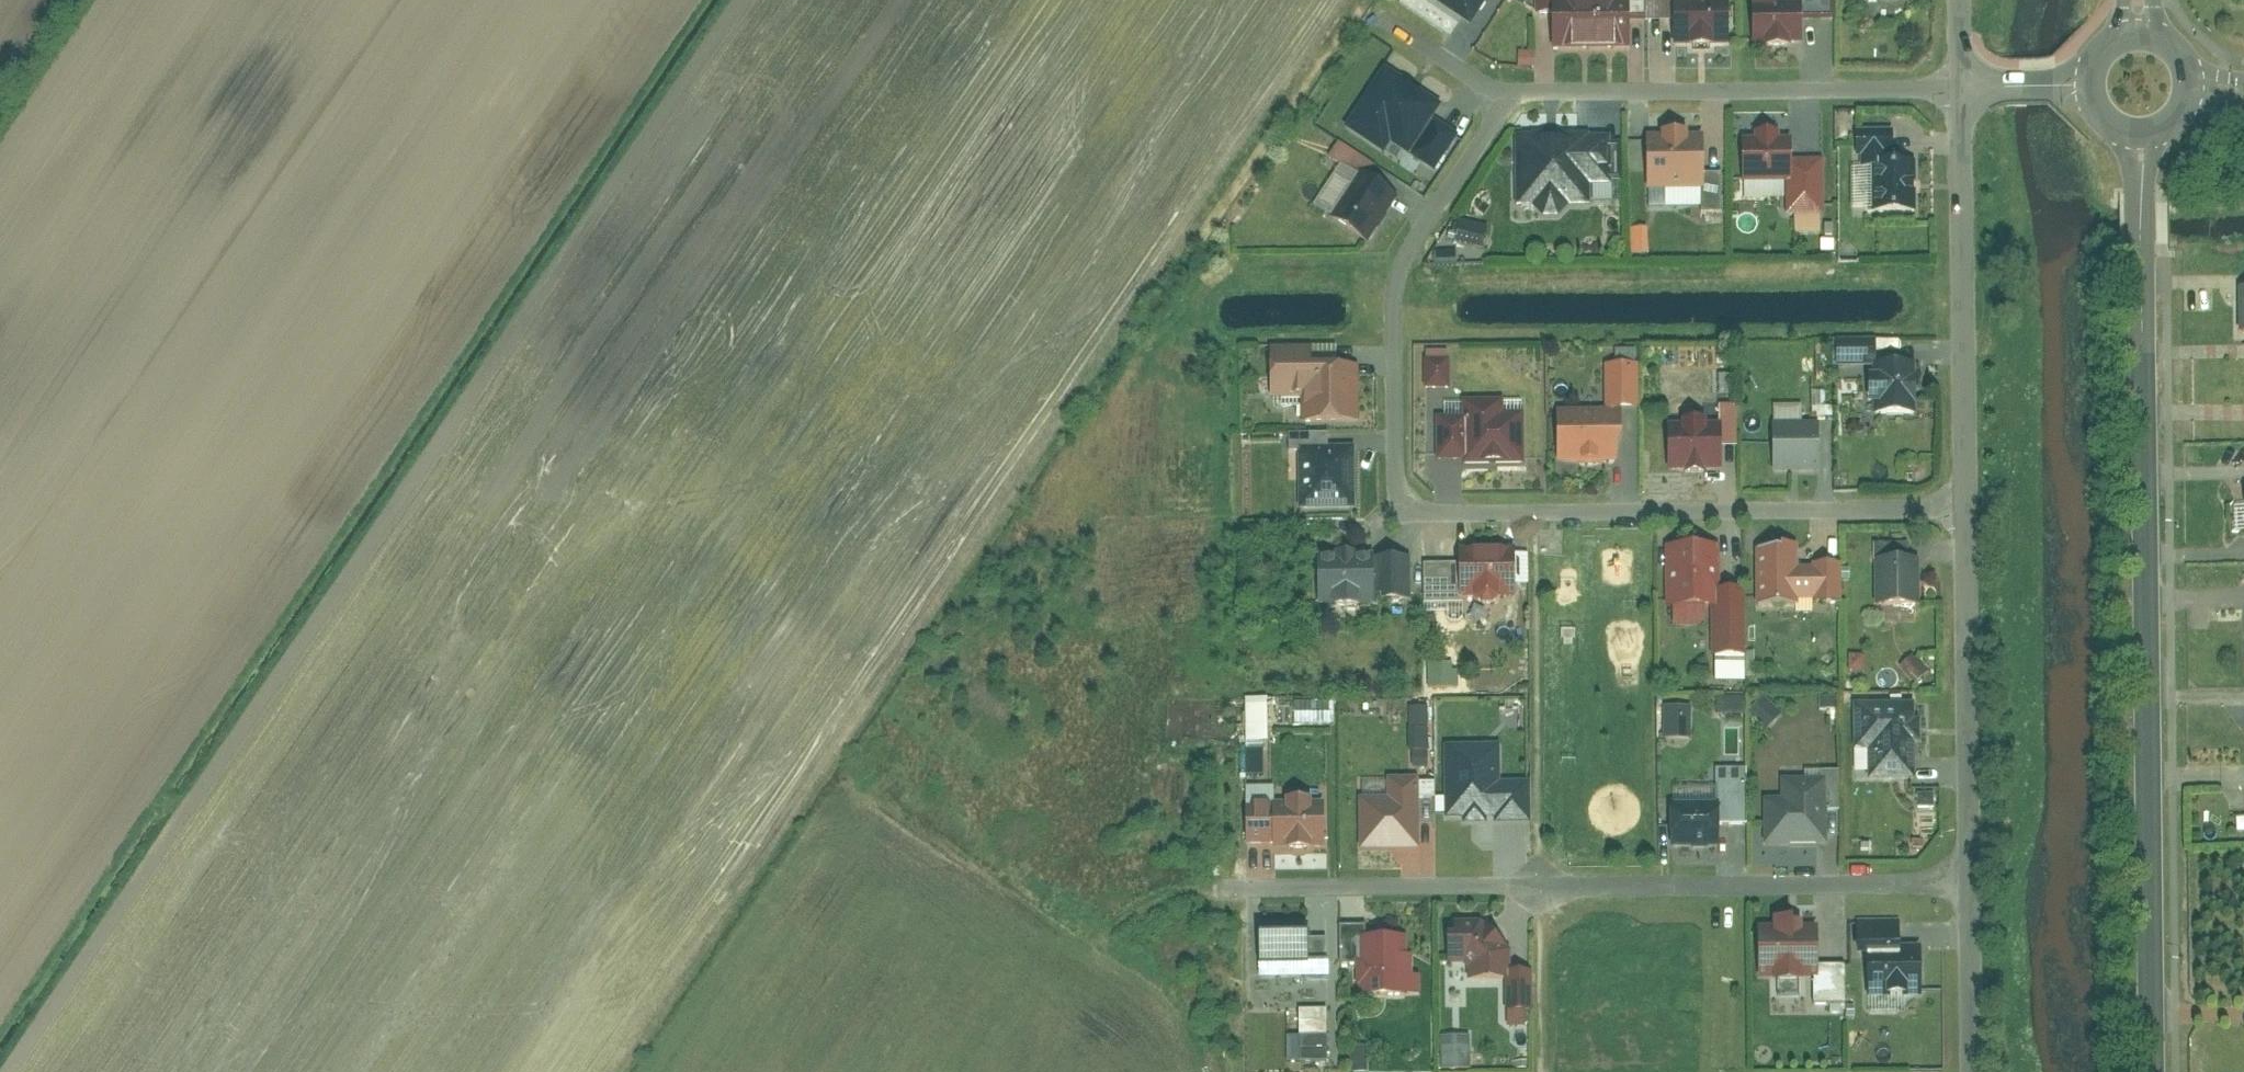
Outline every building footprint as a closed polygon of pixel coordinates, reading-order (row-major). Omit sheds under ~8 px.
[(1471,24),(1486,0),(1433,0),(1471,24)] [(1632,46),(1632,0),(1558,0),(1558,47),(1632,46)] [(1674,44),(1729,43),(1729,0),(1674,0),(1674,44)] [(1802,40),(1801,0),(1753,0),(1754,41),(1802,40)] [(1520,68),(1536,69),(1537,54),(1520,53),(1520,68)] [(1384,153),(1391,143),(1409,155),(1443,105),(1383,65),(1343,125),(1384,153)] [(1647,134),(1647,188),(1704,188),(1704,133),(1691,133),(1691,128),(1661,128),(1660,134),(1647,134)] [(1743,137),(1744,181),(1792,180),(1791,136),(1778,136),(1778,128),(1758,128),(1759,137),(1743,137)] [(1607,134),(1514,135),(1514,207),(1529,206),(1540,216),(1560,216),(1565,206),(1587,206),(1587,187),(1612,187),(1612,182),(1620,182),(1620,143),(1607,143),(1607,134)] [(1871,166),(1871,212),(1914,211),(1914,158),(1882,158),(1882,166),(1871,166)] [(1362,170),(1330,216),(1368,241),(1399,196),(1362,170)] [(1457,245),(1486,251),(1491,228),(1462,222),(1457,245)] [(1437,266),(1458,266),(1458,256),(1437,255),(1437,266)] [(2235,288),(2236,333),(2243,333),(2243,288),(2235,288)] [(1424,349),(1424,389),(1449,389),(1449,359),(1447,359),(1447,349),(1424,349)] [(1270,399),(1300,398),(1301,423),(1359,422),(1358,360),(1271,360),(1271,375),(1260,375),(1260,393),(1270,393),(1270,399)] [(1604,364),(1604,406),(1637,406),(1637,364),(1604,364)] [(1869,377),(1869,406),(1877,406),(1877,417),(1917,417),(1916,365),(1878,365),(1878,377),(1869,377)] [(1502,398),(1464,398),(1464,416),(1464,460),(1465,466),(1525,465),(1524,413),(1502,413),(1502,398)] [(1557,409),(1557,464),(1618,463),(1617,409),(1557,409)] [(1464,460),(1464,416),(1436,417),(1437,460),(1464,460)] [(1668,471),(1720,470),(1720,425),(1709,425),(1709,419),(1683,419),(1683,424),(1668,425),(1668,471)] [(1771,424),(1771,472),(1821,472),(1820,423),(1771,424)] [(1297,446),(1297,510),(1356,509),(1355,446),(1297,446)] [(1720,588),(1720,546),(1664,546),(1664,609),(1674,609),(1674,628),(1707,628),(1707,606),(1715,606),(1715,588),(1720,588)] [(1498,604),(1500,599),(1515,599),(1516,548),(1460,547),(1459,598),(1475,599),(1478,604),(1485,606),(1492,606),(1498,604)] [(1813,568),(1799,569),(1798,549),(1757,550),(1758,609),(1800,608),(1800,604),(1815,603),(1815,608),(1844,607),(1843,565),(1813,565),(1813,568)] [(1317,604),(1373,604),(1373,553),(1317,553),(1317,604)] [(1875,560),(1875,608),(1917,608),(1917,560),(1875,560)] [(1267,697),(1246,698),(1247,740),(1268,739),(1267,697)] [(1293,701),(1293,725),(1334,726),(1334,702),(1293,701)] [(1768,732),(1781,717),(1764,701),(1751,716),(1768,732)] [(1854,750),(1869,750),(1869,781),(1917,780),(1917,744),(1922,744),(1922,718),(1915,718),(1915,703),(1853,704),(1854,750)] [(1661,706),(1660,738),(1690,739),(1690,706),(1661,706)] [(1531,782),(1502,782),(1501,744),(1444,744),(1445,822),(1463,822),(1463,824),(1488,824),(1489,821),(1494,821),(1494,824),(1531,824),(1531,782)] [(1780,779),(1781,798),(1764,798),(1765,845),(1827,844),(1826,778),(1780,779)] [(1417,851),(1416,780),(1388,781),(1388,800),(1359,800),(1360,852),(1417,851)] [(1273,849),(1325,849),(1325,805),(1315,805),(1315,795),(1285,795),(1285,806),(1246,806),(1246,845),(1273,845),(1273,849)] [(1670,804),(1671,848),(1721,847),(1720,803),(1670,804)] [(1775,925),(1760,925),(1760,977),(1820,977),(1820,925),(1805,925),(1805,915),(1775,915),(1775,925)] [(1464,964),(1467,968),(1467,979),(1504,978),(1511,978),(1511,968),(1511,950),(1482,920),(1447,921),(1448,964),(1464,964)] [(1328,958),(1310,958),(1310,923),(1258,924),(1258,978),(1328,978),(1328,958)] [(1359,941),(1363,941),(1363,926),(1340,926),(1341,964),(1357,964),(1357,960),(1359,962),(1359,941)] [(1412,956),(1407,956),(1407,941),(1363,941),(1359,941),(1359,962),(1357,960),(1357,964),(1357,989),(1359,986),(1359,1000),(1407,1000),(1407,997),(1419,997),(1419,978),(1412,978),(1412,956)] [(1870,998),(1922,997),(1922,955),(1869,955),(1870,998)] [(1532,968),(1511,968),(1511,978),(1504,978),(1504,1010),(1507,1010),(1507,1025),(1525,1024),(1525,1010),(1533,1010),(1532,968)] [(1327,1012),(1299,1012),(1299,1065),(1327,1065),(1327,1012)] [(1470,1036),(1440,1037),(1441,1071),(1471,1071),(1470,1036)] [(1351,1071),(1367,1071),(1367,1048),(1351,1048),(1351,1071)]
